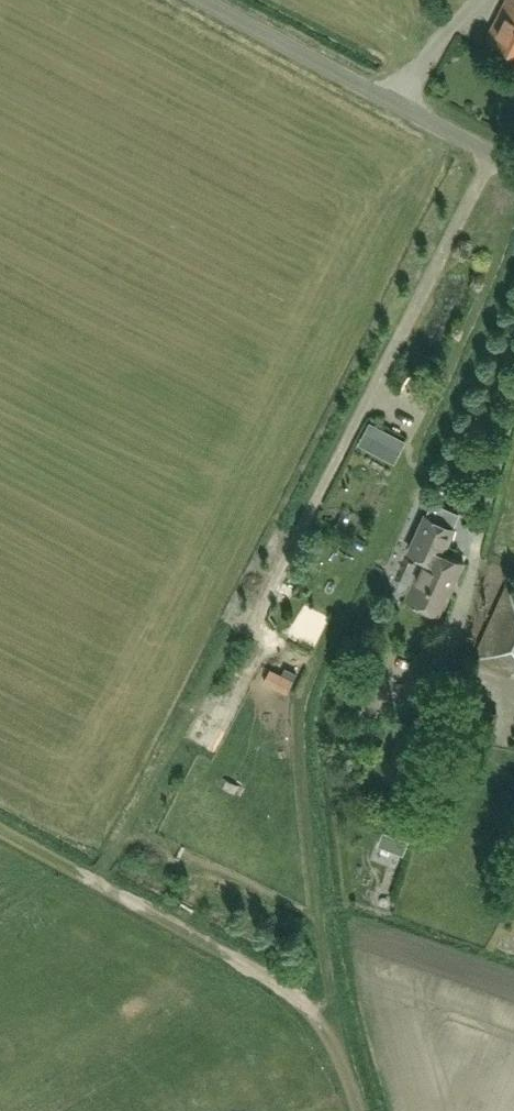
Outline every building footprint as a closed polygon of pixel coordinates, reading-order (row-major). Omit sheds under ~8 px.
[(486,36),(513,50),(513,0),(505,0),(486,36)] [(370,421),(361,438),(395,457),(405,439),(370,421)] [(454,583),(464,562),(443,552),(455,527),(425,514),(409,549),(425,557),(407,597),(439,612),(453,582),(454,583)] [(508,581),(471,658),(513,677),(513,584),(508,581)] [(283,672),(276,686),(286,691),(293,678),(283,672)] [(484,765),(497,712),(459,702),(445,755),(484,765)]
